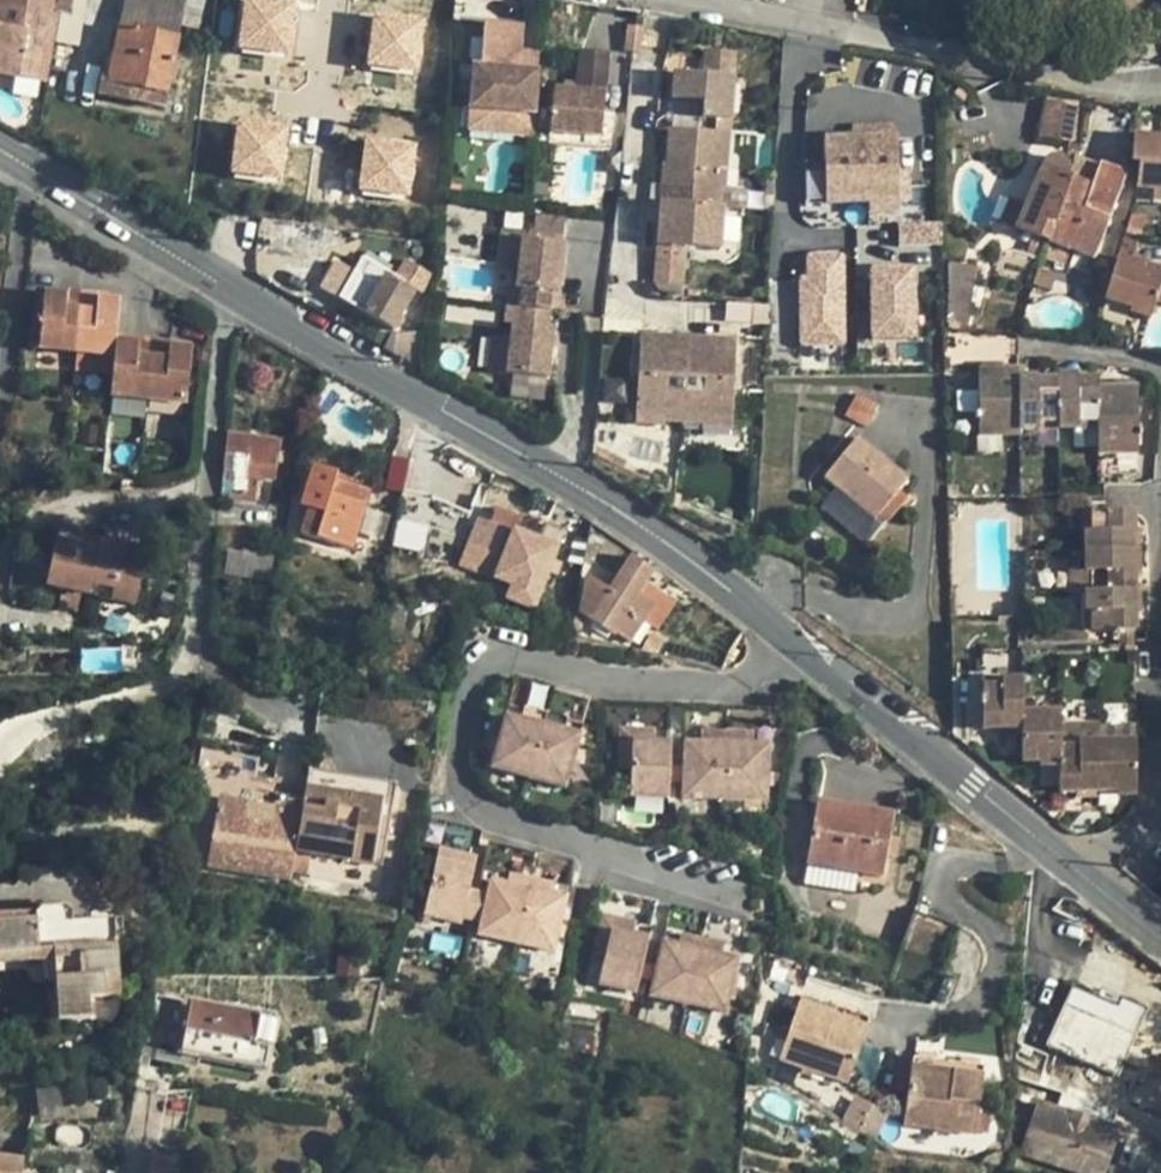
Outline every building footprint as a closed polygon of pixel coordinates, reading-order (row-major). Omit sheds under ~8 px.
[(47,82),(60,15),(53,13),(56,0),(0,0),(0,73),(47,82)] [(57,11),(63,13),(58,41),(81,47),(87,0),(58,0),(57,11)] [(123,30),(177,41),(180,27),(196,30),(202,0),(129,0),(123,30)] [(286,56),(292,7),(244,1),(238,50),(286,56)] [(462,12),(457,63),(473,64),(474,58),(480,59),(484,15),(462,12)] [(474,58),(473,64),(469,108),(513,112),(511,127),(530,129),(537,64),(519,62),(520,54),(523,18),(484,15),(480,59),(474,58)] [(415,71),(421,22),(372,16),(367,65),(415,71)] [(119,50),(113,82),(167,93),(177,41),(123,30),(119,50)] [(646,32),(629,31),(626,56),(642,57),(646,32)] [(165,108),(167,93),(113,82),(119,50),(108,48),(99,94),(165,108)] [(576,51),(571,95),(605,99),(610,54),(576,51)] [(537,55),(520,54),(519,62),(537,64),(537,55)] [(700,110),(700,125),(731,127),(736,65),(706,62),(705,84),(674,81),(673,107),(700,110)] [(553,93),(549,132),(602,137),(605,99),(571,95),(553,93)] [(1076,106),(1038,103),(1036,134),(1074,136),(1076,106)] [(513,112),(469,108),(467,130),(530,136),(530,129),(511,127),(513,112)] [(693,196),(693,213),(724,215),(731,127),(700,125),(699,140),(669,137),(668,172),(662,172),(661,193),(693,196)] [(236,126),(230,175),(278,180),(284,132),(236,126)] [(851,127),(851,139),(894,139),(893,126),(851,127)] [(1135,192),(1154,193),(1160,193),(1160,139),(1134,137),(1131,165),(1137,166),(1135,192)] [(825,140),(823,140),(823,161),(804,161),(804,203),(867,202),(867,213),(897,213),(896,202),(908,202),(908,171),(896,171),(895,139),(894,139),(851,139),(847,139),(825,140)] [(359,190),(407,196),(413,147),(365,141),(359,190)] [(1070,155),(1067,173),(1066,177),(1091,188),(1099,166),(1070,155)] [(1032,237),(1026,255),(1089,272),(1123,177),(1099,166),(1091,188),(1066,177),(1067,173),(1066,167),(1064,163),(1062,160),(1058,158),(1054,158),(1051,158),(1047,162),(1043,166),(1024,206),(1014,228),(1032,237)] [(1154,193),(1153,204),(1160,205),(1160,193),(1154,193)] [(1009,199),(998,221),(1014,228),(1024,206),(1009,199)] [(660,211),(657,253),(721,259),(724,215),(693,213),(660,211)] [(522,242),(563,246),(565,222),(534,219),(533,231),(524,230),(523,235),(502,233),(499,268),(519,271),(522,242)] [(897,228),(897,249),(940,248),(940,227),(897,228)] [(553,380),(556,349),(550,348),(551,340),(556,341),(557,331),(549,330),(552,295),(560,295),(560,285),(555,285),(556,277),(561,278),(563,246),(522,242),(519,271),(518,292),(519,292),(518,309),(511,309),(503,308),(502,326),(509,327),(508,342),(505,376),(553,380)] [(1132,316),(1156,323),(1160,304),(1160,271),(1117,257),(1104,299),(1134,309),(1132,316)] [(354,273),(340,297),(394,331),(413,298),(417,300),(430,277),(405,260),(394,278),(364,259),(354,273)] [(801,346),(842,345),(840,259),(807,260),(807,282),(800,282),(801,346)] [(321,286),(340,297),(354,273),(335,262),(321,286)] [(951,265),(952,322),(975,324),(975,268),(951,265)] [(870,273),(872,340),(913,339),(911,272),(870,273)] [(512,291),(511,309),(518,309),(519,292),(518,292),(512,291)] [(1134,309),(1104,299),(1102,310),(1131,319),(1132,316),(1134,309)] [(43,320),(38,369),(77,375),(82,319),(65,316),(64,323),(43,320)] [(82,319),(77,375),(76,391),(111,394),(114,369),(118,328),(96,326),(97,319),(82,319)] [(634,342),(602,339),(598,389),(630,392),(634,342)] [(487,374),(505,376),(508,342),(490,341),(487,374)] [(662,419),(662,425),(683,426),(688,346),(639,344),(635,418),(662,419)] [(701,427),(701,422),(732,424),(735,349),(688,346),(683,426),(701,427)] [(111,394),(108,422),(145,426),(151,368),(134,366),(134,371),(114,369),(111,394)] [(151,368),(145,426),(183,430),(188,377),(168,375),(168,369),(151,368)] [(978,371),(979,436),(1019,435),(1019,429),(1097,429),(1098,453),(1139,452),(1137,390),(1098,389),(1098,380),(1019,379),(1019,370),(978,371)] [(877,405),(855,394),(844,416),(866,427),(877,405)] [(635,418),(634,428),(662,429),(662,425),(662,419),(635,418)] [(701,427),(701,431),(731,433),(732,424),(701,422),(701,427)] [(229,435),(220,499),(254,503),(258,479),(274,481),(279,441),(229,435)] [(859,437),(824,478),(837,488),(873,520),(897,494),(908,480),(859,437)] [(391,460),(384,487),(400,491),(408,465),(391,460)] [(308,506),(300,531),(350,548),(355,532),(362,508),(363,505),(330,494),(336,474),(312,466),(299,504),(308,506)] [(361,483),(336,474),(330,494),(363,505),(368,493),(359,489),(361,483)] [(837,488),(820,507),(862,542),(865,539),(868,542),(889,518),(905,500),(897,494),(873,520),(837,488)] [(386,517),(362,508),(355,532),(379,539),(386,517)] [(518,585),(513,599),(534,608),(544,583),(550,586),(559,563),(553,561),(558,547),(539,539),(517,530),(521,520),(494,508),(488,523),(478,518),(467,546),(504,560),(498,575),(518,585)] [(1083,513),(1085,631),(1133,630),(1131,513),(1083,513)] [(539,539),(558,547),(565,531),(545,523),(539,539)] [(58,535),(56,547),(96,554),(99,543),(58,535)] [(56,547),(47,589),(67,593),(81,596),(112,602),(114,592),(139,597),(147,552),(99,543),(96,554),(56,547)] [(229,552),(225,575),(267,581),(270,558),(229,552)] [(608,592),(588,621),(613,639),(614,635),(628,644),(643,621),(655,603),(645,596),(639,592),(645,582),(651,573),(629,557),(608,592)] [(588,621),(608,592),(586,578),(581,586),(575,612),(588,621)] [(651,587),(645,582),(639,592),(645,596),(651,587)] [(674,602),(651,587),(645,596),(655,603),(643,621),(657,630),(674,602)] [(114,592),(112,602),(136,608),(139,597),(114,592)] [(81,596),(67,593),(64,608),(78,611),(81,596)] [(407,606),(394,603),(386,639),(398,641),(407,606)] [(652,635),(643,649),(656,653),(664,643),(652,635)] [(139,658),(145,665),(149,666),(159,659),(157,655),(139,658)] [(975,679),(976,727),(1015,727),(1016,758),(1051,758),(1050,739),(1050,713),(1015,713),(1014,679),(975,679)] [(526,711),(523,724),(544,729),(548,716),(526,711)] [(548,716),(544,729),(565,735),(569,723),(548,716)] [(508,719),(493,773),(530,783),(544,729),(523,724),(508,719)] [(565,735),(544,729),(530,783),(567,792),(581,739),(565,735)] [(618,770),(631,771),(632,744),(654,745),(655,731),(620,731),(618,770)] [(700,732),(700,745),(725,745),(725,732),(700,732)] [(725,732),(725,745),(751,746),(752,733),(725,732)] [(1051,758),(1052,788),(1126,787),(1125,743),(1090,743),(1090,738),(1050,739),(1051,758)] [(669,771),(670,745),(654,745),(632,744),(631,771),(630,799),(668,800),(669,783),(669,771)] [(724,801),(725,745),(700,745),(684,745),(683,771),(683,783),(683,799),(724,801)] [(751,746),(725,745),(724,801),(765,801),(767,746),(751,746)] [(306,770),(303,789),(382,801),(384,783),(306,770)] [(683,771),(669,771),(669,783),(683,783),(683,771)] [(299,813),(292,853),(372,865),(377,836),(386,838),(394,784),(384,783),(382,801),(303,789),(301,799),(299,813)] [(272,795),(269,808),(299,813),(301,799),(272,795)] [(211,837),(206,865),(288,879),(292,853),(299,813),(269,808),(268,819),(246,816),(247,805),(218,798),(214,820),(219,821),(216,838),(211,837)] [(817,803),(806,864),(857,873),(880,877),(890,816),(817,803)] [(247,805),(246,816),(268,819),(269,808),(247,805)] [(211,837),(216,838),(219,821),(214,820),(211,837)] [(857,873),(806,864),(803,883),(853,891),(857,873)] [(477,878),(440,870),(428,925),(465,933),(467,926),(473,899),(477,878)] [(512,881),(509,893),(530,897),(533,886),(512,881)] [(533,886),(530,897),(552,902),(554,890),(533,886)] [(485,930),(482,943),(519,951),(530,897),(509,893),(493,889),(490,903),(485,930)] [(552,902),(530,897),(519,951),(556,960),(568,906),(552,902)] [(473,899),(467,926),(485,930),(490,903),(473,899)] [(57,1024),(91,1021),(88,1001),(119,998),(112,921),(72,925),(71,919),(69,916),(66,912),(62,911),(56,910),(34,911),(28,919),(0,921),(0,958),(50,953),(53,983),(55,1000),(57,1024)] [(950,926),(914,911),(900,945),(936,960),(950,926)] [(594,962),(607,965),(613,937),(635,942),(637,931),(603,924),(594,962)] [(645,969),(650,945),(635,942),(613,937),(607,965),(594,962),(589,988),(601,991),(638,999),(642,983),(645,969)] [(682,940),(680,952),(701,957),(704,944),(682,940)] [(704,944),(701,957),(722,962),(725,949),(704,944)] [(656,986),(652,1002),(689,1011),(701,957),(680,952),(664,949),(659,972),(656,986)] [(42,961),(46,983),(53,983),(50,953),(0,958),(0,965),(42,961)] [(722,962),(701,957),(689,1011),(727,1019),(738,965),(722,962)] [(659,972),(645,969),(642,983),(656,986),(659,972)] [(1075,1046),(1079,1040),(1122,1060),(1141,1020),(1120,1009),(1117,1016),(1076,998),(1071,1007),(1063,1003),(1053,1025),(1058,1028),(1054,1038),(1067,1044),(1068,1043),(1075,1046)] [(50,1025),(57,1024),(55,1000),(48,1001),(50,1025)] [(800,1000),(797,1010),(834,1020),(833,1027),(864,1037),(868,1023),(800,1000)] [(185,1010),(176,1056),(260,1071),(264,1052),(250,1048),(254,1023),(185,1010)] [(797,1010),(781,1064),(804,1071),(813,1074),(849,1085),(864,1037),(833,1027),(834,1020),(797,1010)] [(269,1026),(254,1023),(250,1048),(264,1052),(269,1026)] [(911,1052),(909,1067),(949,1072),(949,1066),(980,1071),(982,1059),(911,1052)] [(909,1067),(903,1118),(943,1122),(954,1124),(974,1127),(980,1071),(949,1066),(949,1072),(909,1067)] [(811,1080),(813,1074),(804,1071),(802,1077),(811,1080)] [(37,1101),(39,1119),(58,1116),(55,1098),(37,1101)] [(1022,1154),(1078,1172),(1101,1172),(1115,1132),(1038,1106),(1022,1154)] [(954,1124),(943,1122),(942,1130),(953,1131),(954,1124)] [(150,1172),(176,1172),(178,1161),(153,1158),(150,1172)] [(23,1164),(0,1162),(0,1172),(22,1172),(23,1164)]
